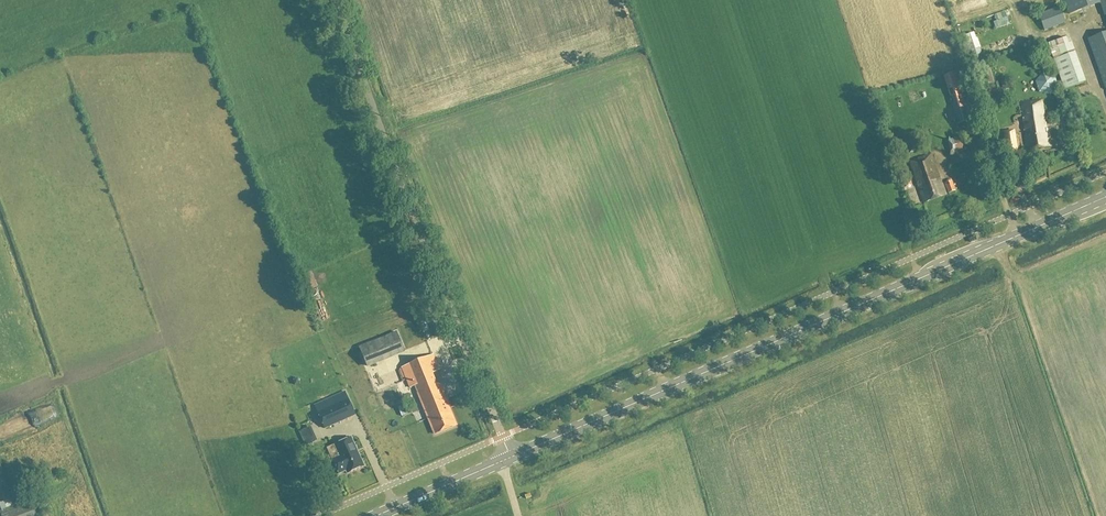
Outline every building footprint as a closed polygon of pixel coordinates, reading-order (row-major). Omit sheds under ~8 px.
[(1068,14),(1100,4),(1104,16),(1105,15),(1105,0),(1064,0),(1068,14)] [(1065,24),(1059,7),(1038,15),(1044,32),(1065,24)] [(1088,40),(1105,90),(1105,34),(1088,40)] [(1069,37),(1048,44),(1053,59),(1063,90),(1085,83),(1069,37)] [(943,77),(958,124),(974,119),(959,72),(943,77)] [(994,83),(991,73),(977,77),(980,87),(994,83)] [(1051,78),(1037,81),(1039,93),(1053,90),(1051,78)] [(997,89),(985,93),(989,105),(1001,101),(997,89)] [(1043,101),(1020,104),(1026,151),(1049,148),(1043,101)] [(900,135),(906,154),(922,150),(916,130),(900,135)] [(1005,158),(1017,156),(1014,132),(1003,133),(1005,158)] [(951,157),(962,152),(957,138),(945,142),(951,157)] [(909,162),(924,203),(946,195),(931,154),(909,162)] [(907,172),(899,175),(904,187),(911,184),(907,172)] [(951,182),(944,184),(948,194),(955,192),(951,182)] [(408,331),(413,345),(423,341),(418,327),(408,331)] [(404,351),(396,332),(359,348),(367,366),(404,351)] [(433,355),(401,368),(410,389),(415,387),(434,435),(456,426),(439,386),(436,384),(432,374),(440,371),(433,355)] [(354,417),(347,401),(344,393),(315,406),(325,429),(354,417)] [(401,417),(412,413),(409,405),(398,409),(401,417)] [(310,427),(299,432),(305,445),(316,441),(310,427)] [(334,446),(338,457),(332,460),(338,475),(345,472),(347,475),(364,468),(351,439),(334,446)] [(12,499),(11,496),(0,469),(0,503),(12,499)] [(1,515),(37,515),(28,492),(26,493),(26,491),(11,496),(12,499),(0,503),(0,507),(1,511),(0,511),(0,513),(1,515)]
